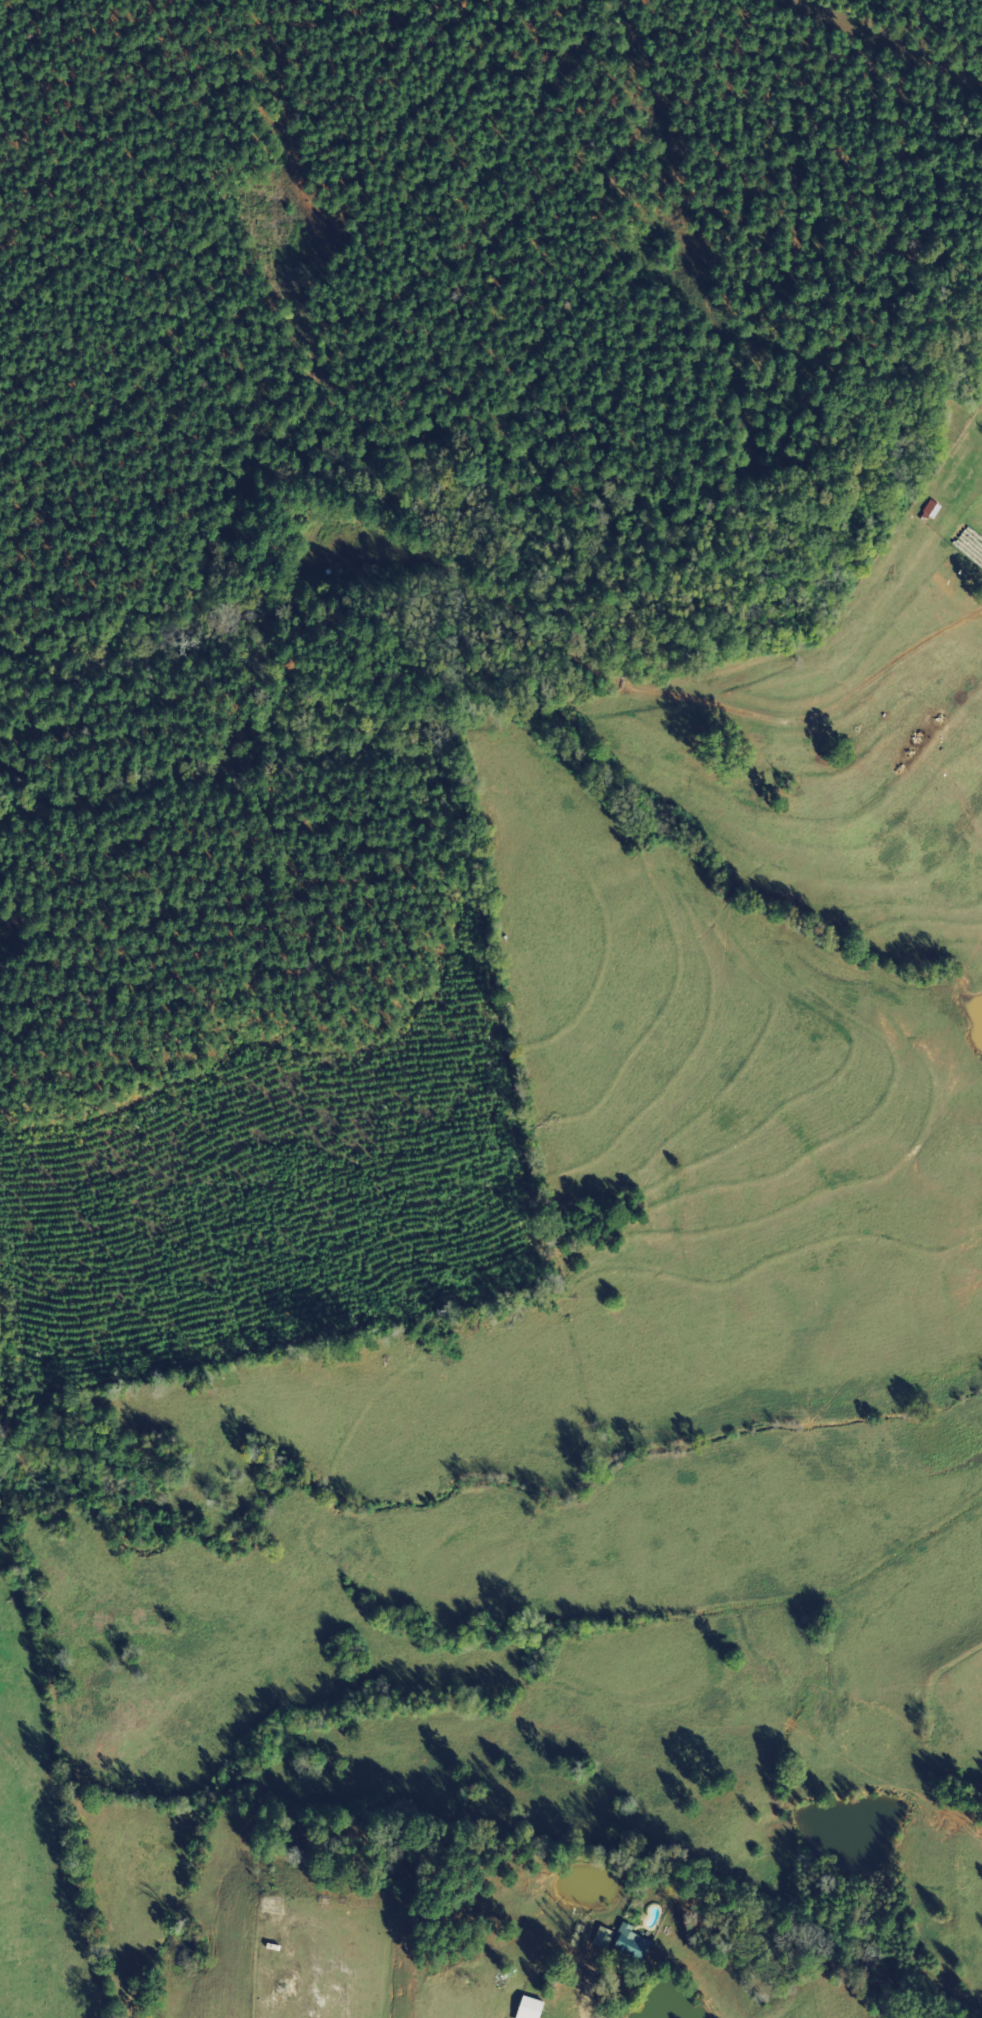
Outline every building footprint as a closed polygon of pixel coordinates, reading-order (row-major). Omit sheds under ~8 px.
[(926,515),(937,521),(945,505),(934,500),(926,515)] [(615,1949),(647,1961),(655,1940),(635,1933),(638,1926),(625,1922),(615,1949)] [(525,1996),(520,2017),(544,2017),(548,2002),(525,1996)]
